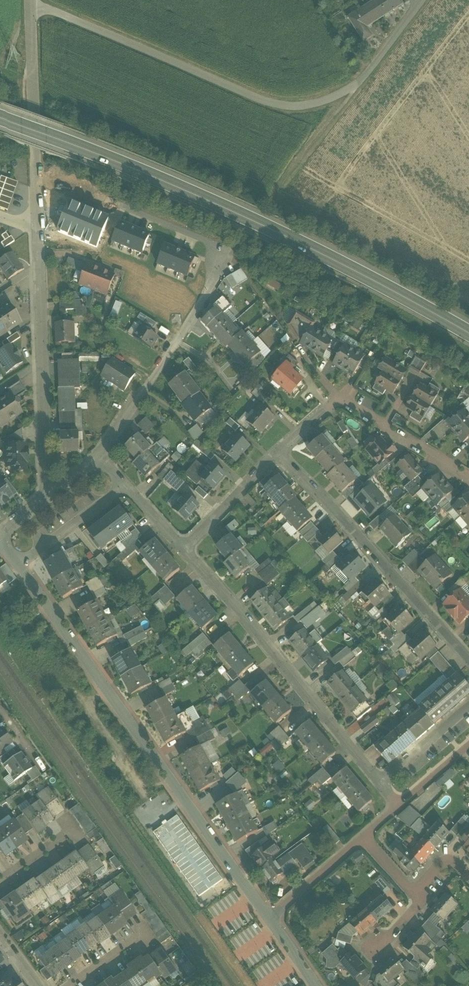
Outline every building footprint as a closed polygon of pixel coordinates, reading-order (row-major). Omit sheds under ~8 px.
[(358,11),(357,9),(348,15),(363,40),(372,35),(367,25),(385,14),(377,0),(376,0),(358,11)] [(385,14),(401,4),(399,0),(377,0),(385,14)] [(0,180),(0,211),(8,214),(17,185),(0,179),(0,180)] [(112,242),(122,246),(130,227),(120,223),(112,242)] [(130,227),(122,246),(132,250),(140,231),(130,227)] [(0,236),(0,238),(5,247),(14,242),(8,231),(0,236)] [(140,231),(132,250),(142,254),(146,245),(149,247),(152,241),(148,239),(150,236),(140,231)] [(165,246),(157,265),(167,269),(175,250),(165,246)] [(185,254),(175,250),(167,269),(177,273),(185,254)] [(0,261),(0,269),(8,280),(22,271),(16,261),(11,253),(0,261)] [(199,260),(185,254),(177,273),(187,277),(193,264),(196,266),(199,260)] [(87,265),(69,259),(67,264),(85,271),(87,265)] [(101,270),(87,265),(85,271),(80,285),(93,290),(101,270)] [(248,280),(241,269),(236,272),(242,283),(248,280)] [(114,275),(101,270),(93,290),(107,295),(114,275)] [(236,272),(231,276),(237,286),(242,283),(236,272)] [(237,286),(231,276),(226,279),(232,289),(237,286)] [(222,298),(212,308),(215,311),(221,317),(226,312),(230,308),(222,298)] [(110,316),(116,319),(123,303),(116,300),(110,316)] [(81,301),(61,302),(61,310),(86,309),(81,301)] [(0,306),(0,336),(17,325),(7,309),(9,308),(5,303),(0,306)] [(221,317),(215,311),(201,323),(216,339),(230,327),(235,322),(226,312),(221,317)] [(314,324),(296,313),(288,325),(297,339),(302,342),(311,327),(314,324)] [(157,324),(146,318),(143,323),(153,329),(157,324)] [(74,323),(56,324),(57,344),(75,343),(71,343),(71,336),(73,336),(72,324),(74,324),(74,323)] [(158,338),(140,327),(133,338),(151,349),(158,338)] [(230,327),(216,339),(225,349),(227,347),(238,337),(230,327)] [(302,342),(300,345),(311,351),(322,334),(311,327),(302,342)] [(6,346),(10,344),(19,337),(16,333),(3,342),(6,346)] [(333,340),(322,334),(311,351),(323,358),(327,351),(333,341),(333,340)] [(238,337),(227,347),(236,357),(249,345),(240,335),(238,337)] [(333,340),(333,341),(327,351),(332,354),(333,352),(339,342),(334,338),(333,340)] [(344,345),(339,342),(333,352),(338,355),(344,345)] [(6,372),(22,361),(18,355),(19,354),(16,350),(15,351),(10,344),(6,346),(0,351),(0,361),(1,362),(0,363),(6,372)] [(249,345),(236,357),(246,368),(259,356),(249,345)] [(338,355),(333,364),(343,370),(354,351),(345,345),(338,355)] [(364,357),(354,351),(343,370),(353,376),(358,367),(364,357)] [(80,354),(80,362),(100,361),(100,353),(80,354)] [(297,364),(289,357),(284,363),(286,364),(292,370),(297,364)] [(369,360),(364,357),(358,367),(363,370),(369,360)] [(189,358),(183,363),(191,373),(197,368),(189,358)] [(407,371),(385,358),(378,370),(382,373),(400,383),(407,371)] [(79,360),(58,361),(59,389),(74,389),(80,389),(79,360)] [(135,374),(112,360),(102,377),(124,391),(135,374)] [(426,363),(421,360),(414,370),(420,373),(426,363)] [(292,370),(286,364),(274,379),(282,386),(281,387),(291,396),(303,381),(291,371),(292,370)] [(187,373),(170,385),(178,397),(179,396),(185,405),(186,405),(200,394),(201,393),(187,373)] [(400,383),(382,373),(375,384),(386,390),(393,395),(400,383)] [(9,394),(13,400),(26,392),(18,381),(7,389),(10,394),(9,394)] [(386,390),(375,384),(372,389),(383,396),(386,390)] [(440,390),(430,384),(427,389),(437,396),(440,390)] [(427,389),(420,385),(413,397),(430,408),(437,396),(427,389)] [(74,389),(59,389),(60,412),(60,428),(73,428),(72,412),(75,412),(74,389)] [(268,399),(256,389),(251,394),(263,404),(268,399)] [(0,401),(0,422),(1,424),(7,420),(9,421),(21,413),(13,400),(9,394),(0,401)] [(200,394),(186,405),(185,405),(184,406),(192,416),(193,415),(198,421),(199,420),(202,425),(215,416),(200,394)] [(430,408),(413,397),(405,408),(413,413),(423,419),(430,408)] [(463,404),(451,414),(454,419),(464,410),(464,411),(467,408),(463,404)] [(262,407),(247,423),(261,435),(268,427),(267,427),(275,418),(262,407)] [(447,425),(455,434),(468,422),(468,407),(467,408),(464,411),(464,410),(454,419),(447,425)] [(423,419),(413,413),(409,418),(420,424),(423,419)] [(403,426),(407,420),(396,414),(393,420),(403,426)] [(148,418),(138,426),(145,435),(155,427),(148,418)] [(240,428),(231,419),(227,424),(236,432),(240,428)] [(341,421),(337,424),(343,434),(347,431),(341,421)] [(455,434),(463,443),(468,438),(468,422),(455,434)] [(198,424),(187,433),(195,443),(195,444),(197,442),(205,433),(198,424)] [(21,429),(7,438),(8,445),(22,445),(21,429)] [(317,431),(306,441),(312,448),(322,439),(323,438),(317,431)] [(79,433),(61,434),(61,436),(60,436),(61,453),(79,453),(79,433)] [(236,435),(222,451),(237,464),(243,456),(242,456),(250,447),(236,435)] [(138,437),(125,449),(138,463),(147,454),(151,451),(138,437)] [(312,448),(309,450),(317,459),(329,449),(330,448),(322,439),(312,448)] [(387,448),(380,439),(367,450),(379,464),(379,465),(385,460),(394,452),(394,449),(391,447),(388,446),(387,448)] [(205,448),(197,442),(195,444),(195,443),(193,446),(201,453),(205,448)] [(8,445),(5,445),(6,467),(12,467),(12,472),(25,471),(25,462),(27,462),(26,455),(24,455),(24,445),(22,445),(8,445)] [(151,451),(147,454),(138,463),(134,466),(147,480),(170,458),(158,445),(151,451)] [(214,456),(205,448),(201,453),(210,461),(214,456)] [(329,449),(317,459),(330,475),(341,466),(343,465),(329,449)] [(422,473),(408,456),(397,466),(411,482),(412,482),(418,477),(422,473)] [(385,460),(379,465),(379,464),(372,470),(376,476),(389,464),(385,460)] [(206,471),(196,462),(185,476),(196,486),(202,481),(212,490),(225,476),(212,464),(206,471)] [(341,466),(330,475),(328,477),(342,493),(355,482),(341,466)] [(166,469),(158,479),(163,483),(170,473),(166,469)] [(273,473),(261,484),(265,489),(278,478),(273,473)] [(426,486),(422,489),(422,490),(429,498),(446,483),(438,475),(426,486)] [(278,478),(265,489),(274,499),(288,487),(279,477),(278,478)] [(418,477),(412,482),(411,482),(404,488),(408,493),(422,481),(418,477)] [(16,494),(5,479),(1,483),(12,497),(16,494)] [(359,481),(342,496),(346,500),(358,490),(363,486),(359,481)] [(422,481),(408,493),(412,498),(422,490),(422,489),(426,486),(422,481)] [(0,482),(0,505),(1,506),(3,504),(4,505),(8,502),(7,501),(12,497),(1,483),(0,482)] [(446,483),(429,498),(437,506),(446,498),(453,492),(446,483)] [(386,503),(371,486),(362,494),(362,495),(358,498),(361,501),(357,504),(358,505),(369,517),(386,503)] [(288,487),(274,499),(282,509),(294,499),(297,497),(288,487)] [(208,496),(199,488),(195,492),(204,500),(208,496)] [(358,490),(346,500),(354,509),(358,505),(357,504),(361,501),(358,498),(362,495),(362,494),(358,490)] [(453,508),(461,517),(468,510),(468,494),(458,503),(453,508)] [(185,496),(172,511),(185,522),(198,507),(185,496)] [(446,498),(437,506),(432,510),(436,514),(442,509),(450,502),(446,498)] [(450,502),(442,509),(446,514),(453,508),(458,503),(454,498),(450,502)] [(294,499),(282,509),(280,511),(289,521),(303,509),(294,499)] [(303,509),(289,521),(298,532),(312,520),(303,509)] [(122,510),(114,516),(116,518),(107,525),(117,538),(134,526),(122,510)] [(461,517),(468,526),(468,510),(461,517)] [(394,516),(380,529),(395,545),(402,539),(404,541),(411,535),(394,516)] [(378,517),(369,525),(374,531),(383,522),(378,517)] [(235,520),(226,528),(230,533),(239,525),(235,520)] [(105,522),(98,528),(100,530),(91,536),(89,533),(89,534),(102,552),(107,548),(106,547),(117,538),(107,525),(105,522)] [(311,523),(299,533),(303,538),(315,528),(311,523)] [(315,528),(303,538),(308,543),(313,538),(319,533),(315,528)] [(133,537),(123,545),(127,550),(138,542),(142,538),(137,531),(131,535),(133,537)] [(324,538),(318,543),(329,555),(332,552),(342,542),(332,531),(324,538)] [(319,533),(313,538),(318,543),(324,538),(319,533)] [(231,536),(217,547),(229,561),(239,554),(243,550),(231,536)] [(127,550),(123,554),(127,559),(137,552),(137,551),(142,547),(138,542),(127,550)] [(155,542),(145,550),(142,547),(137,551),(137,552),(140,555),(140,554),(145,560),(147,558),(155,568),(166,558),(163,555),(164,554),(155,542)] [(84,557),(78,546),(72,550),(78,561),(84,557)] [(414,550),(402,561),(407,567),(418,557),(419,556),(414,550)] [(332,552),(329,555),(322,561),(326,565),(336,556),(332,552)] [(72,571),(63,554),(44,563),(48,571),(51,570),(56,579),(72,571)] [(229,561),(225,565),(237,579),(251,568),(239,554),(229,561)] [(352,554),(336,569),(349,583),(355,578),(357,576),(356,575),(364,566),(352,554)] [(109,564),(101,555),(96,559),(104,569),(109,564)] [(336,556),(326,565),(330,571),(341,561),(336,556)] [(425,565),(418,571),(418,572),(434,589),(440,583),(442,584),(444,583),(443,583),(452,575),(435,556),(425,565)] [(418,557),(407,567),(414,575),(418,572),(418,571),(425,565),(418,557)] [(169,563),(166,558),(155,568),(161,575),(159,577),(165,584),(180,572),(171,561),(169,563)] [(269,559),(255,571),(258,575),(271,565),(272,564),(269,559)] [(0,568),(0,575),(7,585),(16,579),(5,565),(0,568)] [(271,565),(258,575),(263,581),(275,570),(271,565)] [(349,583),(336,569),(332,573),(346,587),(349,583)] [(275,570),(263,581),(267,586),(279,576),(275,570)] [(80,582),(78,583),(72,571),(56,579),(53,580),(57,589),(61,587),(65,596),(61,598),(62,599),(83,588),(80,582)] [(0,594),(9,588),(7,585),(0,575),(0,594)] [(99,577),(87,583),(92,593),(104,587),(99,577)] [(346,587),(344,589),(348,593),(359,582),(355,578),(349,583),(346,587)] [(461,579),(448,591),(453,597),(460,590),(460,591),(465,587),(466,585),(461,579)] [(377,580),(359,596),(367,604),(369,602),(375,608),(390,594),(377,580)] [(359,582),(348,593),(352,598),(364,587),(359,582)] [(104,587),(92,593),(95,599),(107,593),(104,587)] [(443,606),(447,610),(446,611),(451,616),(468,600),(468,599),(468,592),(465,587),(460,591),(460,590),(453,597),(443,606)] [(166,588),(155,596),(160,602),(170,594),(166,588)] [(201,600),(192,589),(177,601),(183,607),(184,606),(192,614),(203,606),(199,602),(201,600)] [(276,592),(271,596),(265,590),(252,601),(253,601),(258,607),(257,607),(264,616),(278,605),(277,604),(283,600),(276,592)] [(170,594),(160,602),(164,607),(175,599),(170,594)] [(290,606),(284,599),(283,600),(277,604),(278,605),(284,612),(290,606)] [(451,616),(455,621),(456,620),(460,625),(468,617),(468,601),(468,600),(451,616)] [(333,611),(325,601),(321,605),(328,613),(329,614),(333,611)] [(97,602),(79,612),(84,620),(86,619),(91,628),(107,620),(97,602)] [(131,618),(140,611),(135,604),(126,610),(131,618)] [(278,605),(264,616),(265,616),(270,622),(269,623),(277,631),(290,620),(284,612),(278,605)] [(321,605),(313,612),(319,620),(328,613),(321,605)] [(207,608),(206,609),(203,606),(192,614),(198,623),(197,624),(203,632),(217,620),(207,608)] [(309,607),(294,619),(298,624),(301,622),(313,612),(309,607)] [(400,607),(382,623),(388,629),(391,627),(398,635),(401,632),(413,622),(400,607)] [(383,609),(371,619),(375,624),(387,614),(383,609)] [(313,612),(301,622),(308,629),(316,622),(316,623),(319,620),(313,612)] [(107,620),(91,628),(89,629),(93,637),(95,636),(100,645),(96,646),(97,647),(118,637),(115,630),(113,631),(107,620)] [(398,635),(391,627),(388,629),(383,634),(390,642),(391,641),(398,635)] [(127,642),(134,639),(139,636),(136,631),(125,637),(127,642)] [(316,646),(304,631),(290,642),(291,642),(296,648),(295,648),(303,657),(316,646)] [(398,635),(391,641),(394,645),(404,636),(401,632),(398,635)] [(423,632),(407,647),(420,661),(425,655),(434,648),(436,646),(423,632)] [(139,636),(134,639),(136,644),(148,638),(145,633),(139,636)] [(204,635),(194,643),(198,648),(208,640),(204,635)] [(394,645),(394,646),(399,651),(410,640),(406,635),(404,636),(394,645)] [(238,648),(229,637),(215,648),(220,655),(222,653),(228,661),(240,652),(237,649),(238,648)] [(130,647),(136,644),(134,639),(127,642),(130,647)] [(198,648),(194,652),(199,659),(204,655),(203,654),(213,646),(208,640),(198,648)] [(194,643),(189,646),(194,652),(198,648),(194,643)] [(316,646),(303,657),(304,657),(309,663),(308,663),(315,672),(329,661),(316,646)] [(347,648),(331,661),(336,666),(339,663),(351,653),(347,648)] [(434,648),(425,655),(429,660),(438,653),(434,648)] [(141,669),(132,651),(114,661),(118,669),(120,668),(125,677),(125,678),(141,669)] [(243,656),(240,652),(228,661),(235,671),(234,672),(239,678),(253,667),(244,656),(243,656)] [(351,653),(339,663),(344,669),(356,659),(351,653)] [(457,675),(438,653),(429,660),(448,682),(457,675)] [(380,665),(375,671),(383,677),(388,671),(380,665)] [(147,680),(141,669),(125,678),(125,677),(123,679),(127,687),(129,686),(134,694),(132,695),(132,696),(153,685),(149,679),(147,680)] [(234,672),(228,676),(233,683),(239,678),(234,672)] [(342,672),(328,683),(329,682),(334,689),(340,698),(354,687),(342,672)] [(419,708),(421,710),(434,725),(468,695),(468,688),(457,675),(448,682),(419,708)] [(170,679),(159,686),(162,691),(173,684),(170,679)] [(244,687),(234,696),(238,701),(249,693),(251,695),(262,687),(255,679),(244,687)] [(240,681),(229,690),(234,696),(244,687),(240,681)] [(173,684),(162,691),(165,696),(176,690),(173,684)] [(276,696),(266,684),(262,687),(251,695),(257,702),(258,701),(266,709),(277,701),(274,697),(276,696)] [(354,687),(340,698),(352,713),(353,713),(365,703),(367,702),(354,687)] [(392,695),(387,699),(391,704),(396,700),(392,695)] [(166,699),(148,708),(152,717),(154,716),(159,725),(175,717),(166,699)] [(279,704),(277,701),(266,709),(273,718),(271,719),(277,726),(291,714),(281,703),(279,704)] [(365,703),(353,713),(352,713),(351,714),(357,721),(371,710),(365,703)] [(398,711),(393,706),(388,710),(393,715),(398,711)] [(434,725),(421,710),(403,726),(416,741),(434,725)] [(159,725),(157,726),(162,735),(164,734),(168,742),(165,744),(166,745),(187,734),(186,734),(187,733),(188,734),(192,732),(192,730),(193,730),(191,728),(194,726),(193,725),(193,723),(191,719),(189,719),(186,711),(175,717),(159,725)] [(374,717),(360,729),(365,734),(379,723),(374,717)] [(194,726),(191,728),(193,730),(192,730),(192,732),(188,734),(187,733),(186,734),(187,734),(195,740),(197,739),(211,731),(205,720),(194,726)] [(322,739),(313,728),(311,729),(308,726),(297,735),(309,750),(322,739)] [(416,741),(403,726),(386,740),(399,755),(416,741)] [(279,728),(271,734),(275,739),(283,733),(279,728)] [(0,731),(0,749),(2,748),(11,742),(2,729),(0,731)] [(211,731),(197,739),(201,745),(214,737),(211,731)] [(283,733),(275,739),(281,747),(289,740),(283,733)] [(399,755),(386,740),(384,737),(373,746),(388,765),(399,755)] [(333,752),(322,739),(309,750),(323,767),(335,758),(331,754),(333,752)] [(264,755),(274,747),(271,743),(261,751),(264,755)] [(201,747),(183,757),(187,766),(189,765),(194,774),(195,774),(211,765),(201,747)] [(0,758),(0,762),(2,766),(3,765),(16,756),(12,750),(6,753),(0,758)] [(16,756),(3,765),(14,782),(26,773),(31,770),(26,764),(28,763),(26,760),(24,761),(19,754),(16,756)] [(280,760),(274,765),(279,772),(286,767),(280,760)] [(211,765),(195,774),(194,774),(193,775),(197,783),(199,782),(204,791),(200,792),(201,794),(215,786),(214,786),(221,782),(218,776),(217,777),(211,765)] [(34,768),(31,770),(26,773),(32,782),(40,776),(34,768)] [(233,768),(225,775),(226,777),(224,779),(226,783),(228,782),(238,774),(233,768)] [(323,769),(315,776),(319,781),(327,774),(323,769)] [(442,788),(457,775),(453,769),(437,782),(442,788)] [(350,775),(348,776),(345,772),(341,775),(339,772),(331,779),(331,780),(346,797),(360,786),(350,775)] [(247,784),(238,774),(228,782),(238,793),(247,784)] [(327,774),(319,781),(320,783),(323,786),(331,780),(331,779),(327,774)] [(434,782),(415,803),(422,809),(440,788),(434,782)] [(280,797),(286,793),(280,783),(274,787),(280,797)] [(371,799),(360,786),(346,797),(341,801),(349,811),(354,807),(361,814),(372,804),(369,801),(371,799)] [(48,789),(36,798),(39,802),(51,819),(51,818),(62,811),(48,789)] [(243,792),(218,805),(224,818),(244,807),(249,804),(243,792)] [(22,812),(30,807),(26,801),(18,806),(22,812)] [(51,819),(39,802),(31,808),(43,826),(52,820),(51,818),(51,819)] [(78,804),(69,811),(72,816),(82,809),(78,804)] [(256,817),(249,804),(244,807),(250,820),(256,817)] [(411,806),(397,818),(410,829),(411,829),(411,828),(419,820),(422,817),(411,806)] [(244,807),(224,818),(231,830),(250,820),(244,807)] [(43,826),(31,808),(22,815),(32,829),(36,834),(44,828),(43,826)] [(82,809),(72,816),(75,821),(85,814),(82,809)] [(85,814),(75,821),(79,826),(88,819),(85,814)] [(32,829),(22,815),(17,818),(27,833),(32,829)] [(27,833),(17,818),(12,822),(22,836),(27,833)] [(88,819),(79,826),(82,830),(92,824),(88,819)] [(462,819),(451,832),(457,837),(468,824),(462,819)] [(250,820),(231,830),(238,844),(258,833),(250,820)] [(419,820),(411,828),(411,829),(423,839),(423,838),(428,833),(427,831),(429,829),(419,820)] [(12,822),(1,830),(14,849),(26,841),(22,836),(12,822)] [(428,833),(423,838),(435,849),(449,834),(437,823),(428,833)] [(92,824),(82,830),(86,835),(95,829),(96,828),(92,824)] [(272,824),(262,829),(266,836),(276,829),(272,824)] [(457,837),(465,845),(468,842),(468,825),(468,824),(457,837)] [(334,833),(327,826),(323,830),(326,834),(329,837),(334,833)] [(95,829),(86,835),(89,840),(93,838),(99,834),(95,829)] [(1,830),(0,830),(0,852),(4,857),(14,849),(1,830)] [(340,841),(334,833),(329,837),(334,844),(335,845),(340,841)] [(99,834),(93,838),(96,843),(102,839),(99,834)] [(326,834),(321,837),(330,848),(334,844),(329,837),(326,834)] [(263,849),(271,843),(266,836),(258,842),(262,847),(263,849)] [(423,839),(410,853),(409,854),(421,865),(435,849),(423,838),(423,839)] [(102,839),(96,843),(104,854),(110,850),(102,839)] [(258,842),(245,851),(251,859),(252,858),(252,857),(259,852),(258,851),(262,847),(258,842)] [(259,852),(252,857),(252,858),(262,870),(274,861),(270,856),(272,855),(274,855),(279,852),(279,850),(276,847),(274,847),(271,843),(263,849),(259,852)] [(307,859),(300,864),(303,869),(314,861),(302,845),(281,861),(283,864),(291,858),(301,851),(307,859)] [(421,865),(409,854),(410,853),(401,845),(393,854),(402,862),(400,864),(412,875),(421,865)] [(103,868),(88,846),(77,854),(76,854),(87,870),(91,876),(103,868)] [(301,851),(291,858),(296,865),(297,866),(300,864),(307,859),(301,851)] [(360,851),(353,856),(357,862),(364,857),(360,851)] [(87,870),(76,854),(77,854),(75,853),(65,860),(76,877),(87,870)] [(121,866),(114,856),(108,860),(115,870),(121,866)] [(283,864),(279,867),(283,874),(296,865),(291,858),(283,864)] [(76,877),(65,860),(54,868),(66,884),(76,877)] [(262,870),(261,871),(270,883),(283,874),(279,867),(283,864),(281,861),(276,864),(274,861),(262,870)] [(66,884),(54,868),(44,875),(55,892),(56,892),(66,884)] [(55,892),(44,875),(35,882),(34,882),(46,898),(45,898),(47,900),(57,893),(56,892),(55,892)] [(391,890),(380,878),(375,883),(386,895),(391,890)] [(46,898),(34,882),(35,882),(33,880),(24,887),(36,905),(41,911),(50,904),(47,900),(45,898),(46,898)] [(36,905),(24,887),(15,893),(14,893),(19,900),(27,911),(36,905)] [(11,888),(5,893),(8,898),(14,893),(15,893),(11,888)] [(130,906),(120,892),(108,900),(112,905),(124,922),(124,921),(135,913),(133,911),(134,910),(131,906),(130,906)] [(150,908),(139,892),(134,896),(137,901),(137,903),(139,906),(141,907),(145,911),(150,908)] [(0,896),(0,907),(2,910),(5,908),(1,903),(8,898),(5,893),(0,896)] [(19,900),(14,893),(8,898),(13,904),(19,900)] [(446,893),(430,909),(434,913),(441,919),(457,903),(446,893)] [(382,897),(366,910),(376,922),(392,909),(382,897)] [(27,911),(19,900),(13,904),(8,898),(1,903),(5,908),(12,917),(15,922),(28,913),(27,911)] [(124,922),(112,905),(104,911),(117,931),(126,925),(124,921),(124,922)] [(145,911),(140,915),(143,920),(154,912),(150,907),(145,911)] [(353,927),(345,935),(353,937),(358,933),(361,936),(376,922),(366,910),(350,924),(353,927)] [(117,931),(104,911),(95,918),(96,919),(109,937),(117,931)] [(154,912),(143,920),(147,925),(157,917),(154,912)] [(28,913),(15,922),(12,917),(9,920),(16,929),(32,918),(28,913)] [(434,913),(428,920),(436,926),(442,920),(441,919),(434,913)] [(157,917),(147,925),(150,930),(161,922),(157,917)] [(85,926),(85,927),(98,945),(109,937),(96,919),(85,926)] [(436,926),(428,920),(423,925),(435,936),(440,931),(436,926)] [(161,922),(150,930),(154,935),(164,927),(161,922)] [(84,925),(75,932),(87,950),(96,943),(98,945),(85,927),(85,926),(84,925)] [(435,936),(423,925),(418,931),(430,942),(435,947),(440,941),(435,936)] [(164,927),(154,935),(157,939),(168,932),(164,927)] [(430,942),(418,931),(403,947),(415,958),(425,947),(430,952),(435,947),(430,942)] [(87,950),(75,932),(65,938),(66,940),(67,940),(79,958),(80,958),(78,956),(87,950)] [(168,932),(157,939),(161,944),(171,937),(168,932)] [(345,935),(338,933),(336,941),(346,944),(350,945),(353,937),(345,935)] [(79,958),(67,940),(66,940),(57,947),(70,964),(79,958)] [(346,944),(336,941),(334,947),(344,949),(346,944)] [(352,952),(348,956),(341,949),(337,952),(332,946),(323,955),(327,961),(327,968),(334,968),(340,963),(354,980),(365,971),(367,969),(352,952)] [(70,964),(57,947),(48,953),(61,971),(70,964)] [(425,947),(415,958),(414,959),(421,966),(423,969),(426,965),(426,964),(429,960),(426,957),(430,952),(425,947)] [(176,970),(161,949),(149,957),(162,975),(164,979),(176,970)] [(449,955),(442,949),(438,954),(444,960),(449,955)] [(61,971),(48,953),(38,960),(44,968),(51,978),(61,971)] [(384,959),(382,960),(381,960),(379,962),(381,965),(376,969),(378,972),(375,974),(373,981),(377,985),(384,985),(386,984),(386,982),(404,968),(399,962),(393,955),(387,960),(386,959),(384,959)] [(149,957),(144,961),(142,959),(134,964),(149,984),(162,975),(149,957)] [(412,967),(404,958),(399,962),(404,968),(406,971),(412,967)] [(189,963),(183,968),(188,974),(194,970),(189,963)] [(134,964),(128,969),(130,971),(123,976),(130,985),(146,985),(149,984),(134,964)] [(406,971),(403,974),(413,984),(417,981),(414,969),(412,967),(406,971)] [(51,978),(44,968),(39,972),(46,981),(51,978)] [(365,971),(355,980),(359,985),(369,976),(365,971)] [(115,982),(113,979),(105,984),(107,985),(130,985),(123,976),(115,982)] [(21,985),(16,980),(14,981),(11,977),(1,984),(0,985),(20,985),(21,985)]
